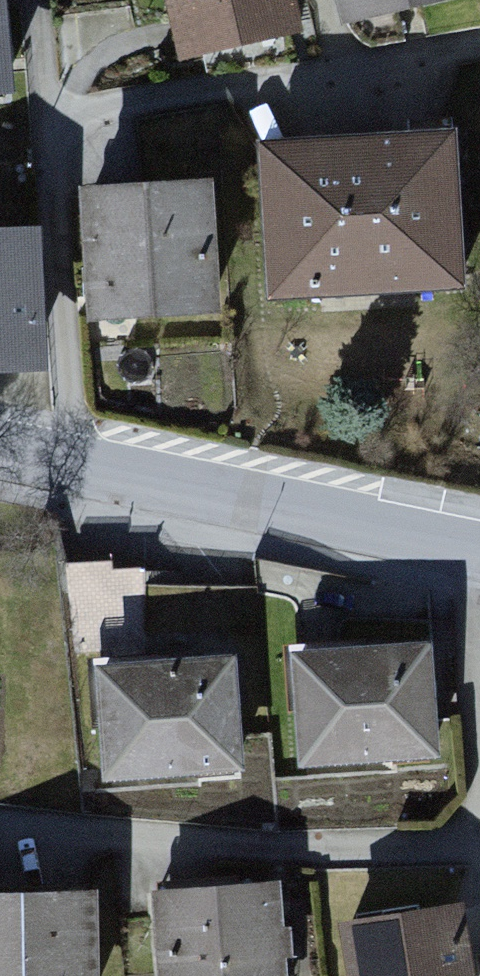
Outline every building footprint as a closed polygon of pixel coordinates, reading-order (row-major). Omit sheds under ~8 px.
[(16,102),(11,0),(0,0),(0,103),(16,102)] [(188,52),(300,27),(294,0),(177,0),(188,52)] [(342,29),(474,0),(335,0),(342,29)] [(460,136),(262,147),(271,311),(469,301),(460,136)] [(220,183),(107,187),(112,331),(225,327),(220,183)] [(0,234),(0,380),(51,378),(45,232),(0,234)] [(442,650),(302,654),(305,774),(445,771),(442,650)] [(241,665),(101,673),(109,795),(248,787),(241,665)] [(0,895),(0,975),(109,975),(106,892),(0,895)] [(156,893),(156,975),(290,975),(289,892),(156,893)] [(341,927),(348,975),(479,975),(479,968),(471,908),(341,927)]
